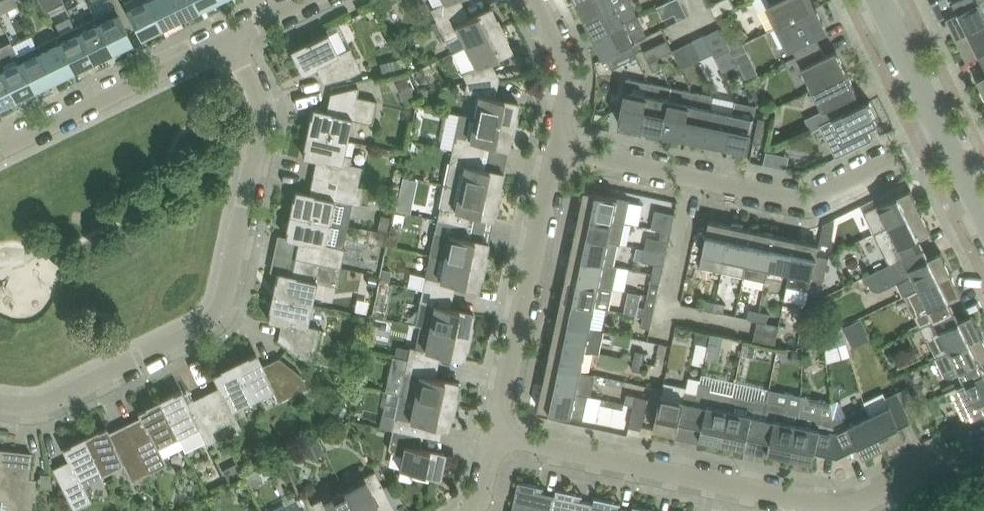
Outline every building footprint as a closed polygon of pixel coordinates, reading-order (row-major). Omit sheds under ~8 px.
[(19,6),(16,0),(0,0),(0,15),(19,6)] [(148,0),(128,0),(124,2),(141,37),(162,27),(148,0)] [(162,27),(181,18),(172,0),(148,0),(162,27)] [(181,18),(201,8),(196,0),(172,0),(181,18)] [(201,8),(217,0),(196,0),(201,8)] [(378,10),(391,4),(389,0),(373,0),(378,10)] [(436,19),(460,8),(457,0),(431,0),(434,6),(430,8),(436,19)] [(587,15),(616,1),(618,0),(579,0),(587,15)] [(596,35),(637,15),(630,0),(618,0),(616,1),(587,15),(596,35)] [(682,0),(672,0),(659,6),(666,18),(676,13),(679,19),(689,14),(682,0)] [(710,3),(716,15),(736,5),(733,0),(716,0),(710,3)] [(782,23),(816,6),(813,0),(770,0),(772,4),(760,10),(769,29),(782,23)] [(959,9),(947,15),(958,36),(983,23),(983,0),(954,0),(959,9)] [(115,6),(96,16),(113,51),(133,41),(115,6)] [(459,32),(466,44),(502,28),(491,6),(466,19),(460,8),(436,19),(446,39),(459,32)] [(782,23),(797,55),(821,44),(816,33),(826,28),(816,6),(782,23)] [(603,56),(628,44),(636,40),(647,35),(637,15),(596,35),(606,54),(603,55),(603,56)] [(96,16),(76,26),(93,61),(113,51),(96,16)] [(983,59),(983,23),(958,36),(968,57),(980,51),(983,59)] [(76,26),(57,35),(74,70),(93,61),(76,26)] [(715,51),(718,57),(732,50),(722,27),(707,35),(715,51)] [(452,51),(467,81),(495,78),(486,61),(512,49),(502,28),(466,44),(452,51)] [(739,28),(731,36),(739,44),(747,36),(739,28)] [(362,70),(359,65),(350,47),(338,53),(328,32),(292,50),(303,71),(315,65),(324,82),(349,76),(362,70)] [(706,33),(694,39),(694,41),(698,48),(702,57),(715,51),(707,35),(706,33)] [(57,35),(37,45),(54,80),(74,70),(57,35)] [(670,39),(647,47),(651,58),(674,50),(670,39)] [(640,50),(636,40),(628,44),(632,54),(635,53),(640,50)] [(694,41),(686,45),(690,52),(698,48),(694,41)] [(628,44),(607,55),(613,67),(636,56),(635,53),(632,54),(628,44)] [(797,55),(813,87),(848,71),(837,49),(826,55),(821,44),(797,55)] [(37,45),(18,54),(35,89),(54,80),(37,45)] [(702,57),(698,48),(690,52),(694,61),(702,57)] [(748,49),(737,55),(742,65),(753,59),(748,49)] [(0,58),(0,67),(16,99),(35,89),(18,54),(16,50),(0,58)] [(650,60),(654,70),(663,66),(658,56),(650,60)] [(16,99),(0,67),(0,106),(16,99)] [(813,87),(829,120),(852,108),(847,98),(858,92),(848,71),(813,87)] [(406,76),(395,81),(404,99),(415,93),(406,76)] [(479,95),(475,117),(514,125),(519,102),(491,96),(495,78),(467,81),(464,92),(479,95)] [(649,93),(643,125),(664,130),(670,98),(673,86),(652,82),(649,93)] [(664,130),(685,134),(694,89),(673,85),(670,98),(664,130)] [(313,108),(308,131),(346,139),(351,118),(371,122),(376,101),(356,96),(358,86),(331,93),(327,111),(313,108)] [(622,121),(643,125),(649,93),(628,88),(620,124),(621,124),(622,121)] [(685,134),(706,139),(713,106),(715,94),(694,89),(685,134)] [(734,111),(727,143),(748,147),(747,151),(748,151),(758,103),(736,98),(734,111)] [(824,123),(839,155),(874,138),(869,127),(879,122),(869,101),(872,100),(871,99),(852,108),(829,120),(824,123)] [(706,139),(727,143),(734,111),(713,106),(706,139)] [(447,111),(440,146),(452,148),(479,154),(481,142),(509,148),(514,125),(475,117),(460,114),(447,111)] [(754,141),(767,143),(772,119),(760,116),(754,141)] [(308,131),(303,154),(317,157),(313,175),(358,185),(363,166),(353,164),(350,163),(351,158),(342,156),(343,154),(346,139),(308,131)] [(452,148),(445,183),(499,195),(504,172),(476,166),(479,154),(452,148)] [(295,190),(291,213),(332,222),(348,225),(353,204),(359,205),(364,186),(361,186),(358,185),(313,175),(309,193),(295,190)] [(445,183),(437,219),(464,224),(466,212),(494,218),(499,195),(445,183)] [(867,209),(878,230),(922,209),(911,188),(867,209)] [(586,189),(581,211),(627,221),(627,220),(640,222),(644,203),(631,200),(632,198),(619,196),(586,189)] [(399,196),(396,209),(410,211),(412,199),(399,196)] [(656,208),(652,226),(663,228),(672,230),(674,221),(676,213),(656,208)] [(878,230),(893,262),(925,246),(920,235),(932,230),(922,209),(878,230)] [(581,211),(577,233),(621,242),(622,242),(627,221),(581,211)] [(291,213),(286,236),(299,239),(296,257),(341,267),(345,248),(327,243),(332,222),(291,213)] [(380,214),(377,229),(387,231),(390,217),(380,214)] [(432,243),(430,254),(445,257),(484,265),(489,242),(461,236),(464,224),(437,219),(435,232),(432,243)] [(701,264),(723,269),(733,224),(711,219),(701,264)] [(350,226),(332,222),(327,243),(345,248),(350,226)] [(723,269),(745,273),(755,228),(733,224),(723,269)] [(672,230),(663,228),(660,238),(670,240),(672,230)] [(767,278),(769,266),(776,233),(755,228),(745,273),(767,278)] [(577,233),(572,254),(616,264),(621,242),(577,233)] [(769,266),(791,271),(798,237),(776,233),(769,266)] [(389,234),(387,244),(396,246),(398,236),(389,234)] [(648,235),(645,247),(667,252),(670,240),(660,238),(648,235)] [(789,281),(788,284),(810,289),(811,286),(813,277),(818,254),(820,242),(798,237),(791,271),(789,281)] [(906,294),(907,293),(952,271),(942,250),(930,256),(925,246),(893,262),(866,275),(875,293),(900,281),(906,294)] [(645,247),(642,260),(665,264),(667,252),(645,247)] [(425,277),(422,289),(449,294),(451,282),(479,288),(484,265),(445,257),(430,254),(425,277)] [(572,254),(567,276),(615,286),(619,264),(616,264),(572,254)] [(830,256),(818,254),(813,277),(815,278),(823,279),(825,280),(830,256)] [(278,272),(273,295),(313,303),(318,282),(336,286),(341,267),(296,257),(292,275),(278,272)] [(632,267),(619,264),(615,286),(627,289),(632,267)] [(655,264),(653,272),(662,273),(664,266),(655,264)] [(382,269),(380,279),(389,281),(391,271),(382,269)] [(915,313),(921,325),(955,308),(950,298),(963,292),(952,271),(907,293),(917,312),(915,313)] [(662,273),(653,272),(651,282),(660,284),(662,273)] [(408,286),(422,289),(425,277),(411,274),(408,286)] [(567,276),(563,298),(596,305),(596,303),(611,306),(615,286),(567,276)] [(815,278),(812,294),(819,296),(823,279),(815,278)] [(660,284),(651,282),(648,295),(657,297),(660,284)] [(810,289),(788,284),(785,299),(807,304),(810,289)] [(419,303),(415,323),(429,327),(469,335),(474,312),(446,306),(449,294),(422,289),(420,302),(419,303)] [(626,312),(637,314),(639,305),(641,293),(630,291),(626,312)] [(313,303),(273,295),(268,318),(282,321),(278,339),(300,356),(314,359),(321,328),(308,325),(313,303)] [(655,308),(657,297),(648,295),(646,306),(655,308)] [(563,298),(558,319),(591,327),(596,305),(563,298)] [(705,307),(715,309),(717,301),(707,298),(705,307)] [(370,302),(358,300),(355,312),(367,315),(370,302)] [(717,301),(715,309),(723,311),(725,302),(717,301)] [(808,304),(807,312),(814,313),(816,305),(808,304)] [(637,314),(644,316),(653,317),(655,308),(646,306),(639,305),(637,314)] [(749,317),(758,319),(760,310),(751,308),(749,317)] [(928,334),(938,356),(983,334),(973,313),(960,318),(955,308),(921,325),(926,335),(928,334)] [(760,310),(758,319),(768,321),(770,312),(760,310)] [(653,317),(644,316),(642,325),(651,327),(653,317)] [(860,318),(843,326),(850,340),(867,332),(860,318)] [(558,319),(553,341),(587,348),(600,351),(605,329),(591,327),(558,319)] [(778,346),(781,325),(760,321),(755,341),(778,346)] [(397,346),(395,356),(407,359),(410,359),(434,364),(436,352),(464,358),(469,335),(429,327),(424,350),(410,347),(409,348),(397,346)] [(825,335),(826,348),(827,348),(848,342),(841,327),(825,335)] [(699,329),(696,341),(698,342),(708,344),(711,332),(699,329)] [(871,340),(867,332),(850,340),(854,348),(871,340)] [(712,333),(710,345),(721,348),(724,336),(712,333)] [(938,356),(946,371),(947,374),(952,376),(953,375),(958,384),(983,371),(983,367),(981,360),(983,359),(983,336),(983,334),(938,356)] [(721,348),(710,345),(707,359),(721,362),(727,336),(724,336),(721,348)] [(553,341),(549,363),(582,370),(587,348),(553,341)] [(708,344),(698,342),(693,363),(704,365),(708,344)] [(852,355),(848,342),(827,348),(828,362),(852,355)] [(746,343),(744,353),(756,356),(758,346),(746,343)] [(637,349),(635,359),(644,361),(646,351),(637,349)] [(794,349),(791,361),(802,363),(804,351),(794,349)] [(256,353),(235,363),(253,399),(273,389),(279,401),(308,386),(302,374),(279,357),(262,365),(256,353)] [(407,359),(400,394),(403,394),(454,405),(459,382),(431,376),(434,364),(410,359),(407,359)] [(635,359),(633,369),(642,371),(644,361),(635,359)] [(220,386),(204,394),(224,435),(242,427),(233,408),(253,399),(235,363),(214,373),(220,386)] [(549,363),(544,384),(577,392),(589,394),(594,372),(582,370),(549,363)] [(945,390),(950,400),(957,401),(966,420),(983,411),(983,371),(958,384),(945,390)] [(701,380),(701,382),(713,384),(712,390),(734,394),(736,382),(702,375),(701,380)] [(687,389),(699,392),(701,382),(701,380),(689,377),(688,384),(687,389)] [(682,413),(694,416),(699,392),(687,389),(688,384),(665,380),(655,428),(678,433),(682,413)] [(699,392),(694,416),(705,418),(703,424),(700,437),(723,442),(734,394),(712,390),(713,384),(701,382),(699,392)] [(770,389),(736,382),(734,394),(756,399),(756,397),(768,400),(770,389)] [(577,392),(544,384),(539,407),(584,416),(589,394),(577,392)] [(909,412),(920,407),(909,385),(898,390),(909,412)] [(181,389),(160,400),(178,435),(198,426),(207,444),(224,435),(204,394),(187,402),(181,389)] [(804,396),(770,389),(768,400),(786,403),(789,410),(787,419),(799,422),(802,408),(804,396)] [(912,418),(909,412),(898,390),(887,395),(891,403),(870,413),(886,445),(907,435),(901,423),(912,418)] [(626,402),(635,404),(637,394),(628,392),(626,402)] [(870,413),(891,403),(887,395),(885,392),(865,402),(867,406),(870,413)] [(380,426),(393,429),(419,434),(421,422),(449,428),(454,405),(403,394),(400,394),(396,415),(383,412),(380,426)] [(604,397),(589,394),(584,416),(599,420),(604,397)] [(635,404),(630,425),(642,428),(649,397),(637,394),(635,404)] [(750,428),(762,430),(768,400),(756,397),(756,399),(734,394),(723,442),(746,447),(750,428)] [(833,402),(804,396),(802,408),(823,412),(823,417),(834,416),(833,402)] [(136,418),(125,424),(149,472),(167,463),(164,458),(163,456),(182,447),(177,436),(178,435),(160,400),(139,410),(142,417),(137,419),(136,418)] [(339,400),(331,414),(342,421),(350,407),(339,400)] [(769,452),(791,457),(799,422),(787,419),(789,410),(786,403),(768,400),(762,430),(773,432),(769,452)] [(833,402),(834,416),(851,414),(843,401),(833,402)] [(851,414),(834,416),(839,453),(859,444),(865,456),(886,445),(870,413),(867,406),(851,414)] [(799,422),(791,457),(814,462),(817,449),(839,453),(834,416),(823,417),(823,412),(802,408),(799,422)] [(106,426),(85,436),(103,472),(123,462),(132,481),(149,472),(125,424),(114,429),(115,430),(109,433),(106,426)] [(390,442),(388,449),(394,453),(403,455),(400,468),(420,472),(439,476),(444,452),(416,446),(419,434),(393,429),(390,442)] [(103,472),(85,436),(64,447),(70,459),(53,468),(74,509),(92,500),(83,482),(103,472)] [(3,499),(1,510),(31,510),(34,485),(29,485),(32,453),(0,450),(0,499),(3,499)] [(288,450),(281,454),(288,468),(293,466),(294,462),(288,450)] [(238,463),(223,470),(228,480),(243,473),(238,463)] [(257,469),(245,475),(251,487),(259,483),(261,477),(257,469)] [(345,490),(356,510),(382,510),(393,504),(384,486),(375,470),(356,480),(357,483),(345,490)] [(41,473),(41,487),(52,488),(49,473),(41,473)] [(557,494),(556,493),(538,490),(539,485),(539,484),(519,480),(512,510),(553,510),(557,494)] [(595,502),(594,502),(576,498),(577,492),(557,488),(556,493),(557,494),(553,510),(593,510),(595,502)] [(312,503),(316,510),(356,510),(345,490),(333,496),(331,493),(312,503)] [(633,510),(614,506),(615,500),(596,496),(594,502),(595,502),(593,510),(633,510)]
